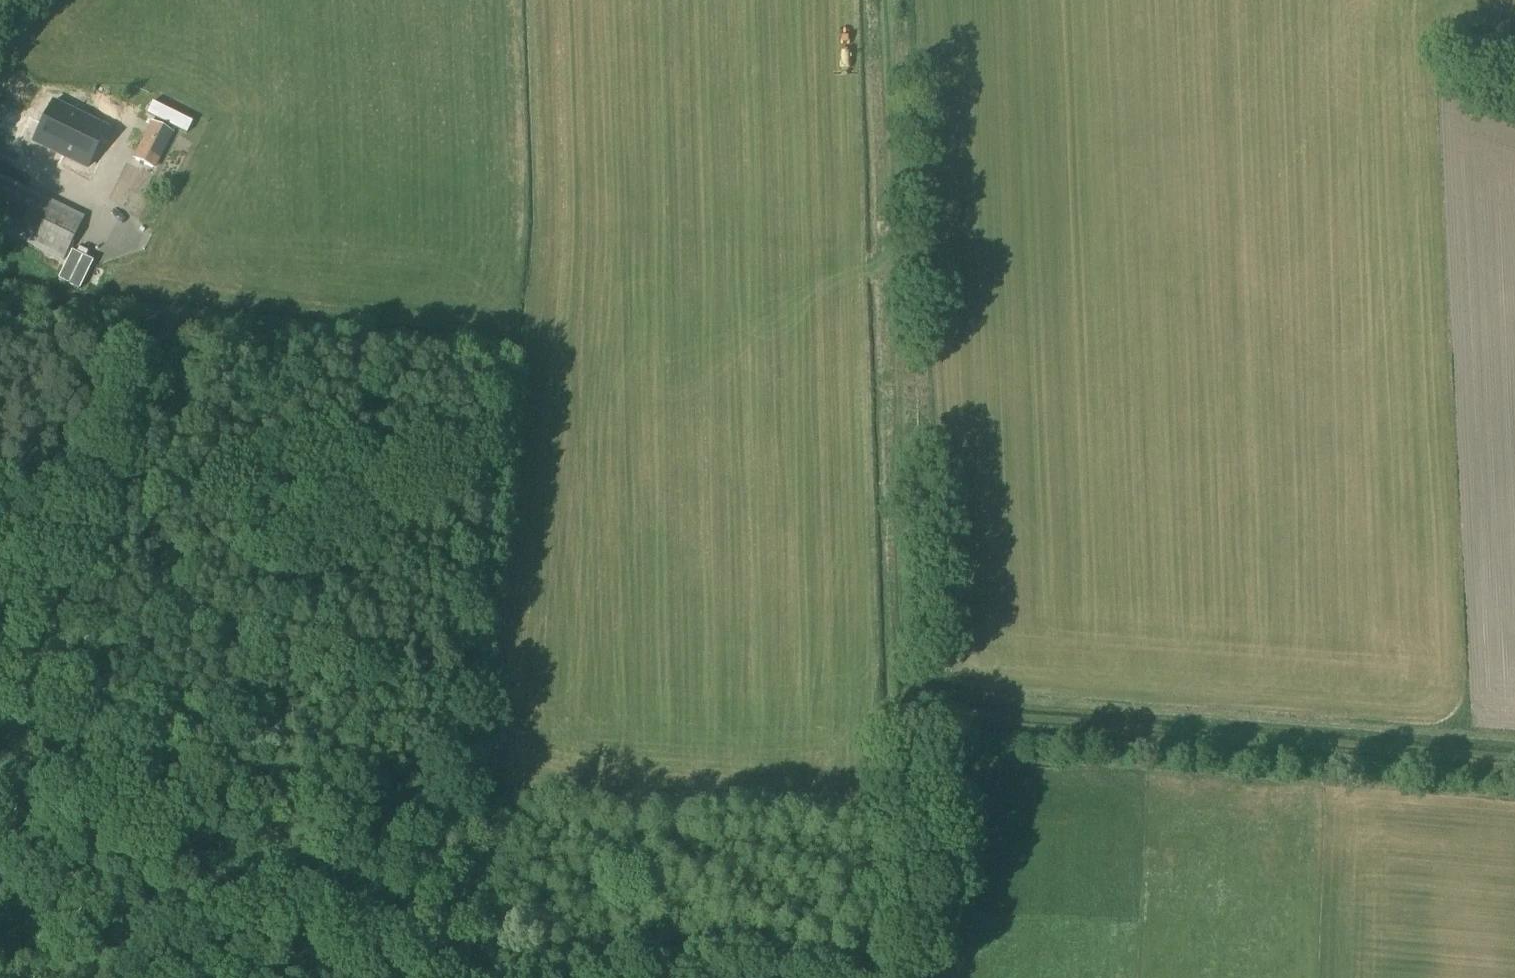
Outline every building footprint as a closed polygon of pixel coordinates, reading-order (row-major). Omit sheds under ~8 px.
[(43,146),(67,158),(86,122),(61,110),(43,146)] [(155,170),(157,167),(174,132),(151,121),(132,158),(155,170)] [(110,135),(86,122),(67,158),(92,171),(110,135)] [(83,217),(0,177),(0,230),(62,260),(83,217)]
